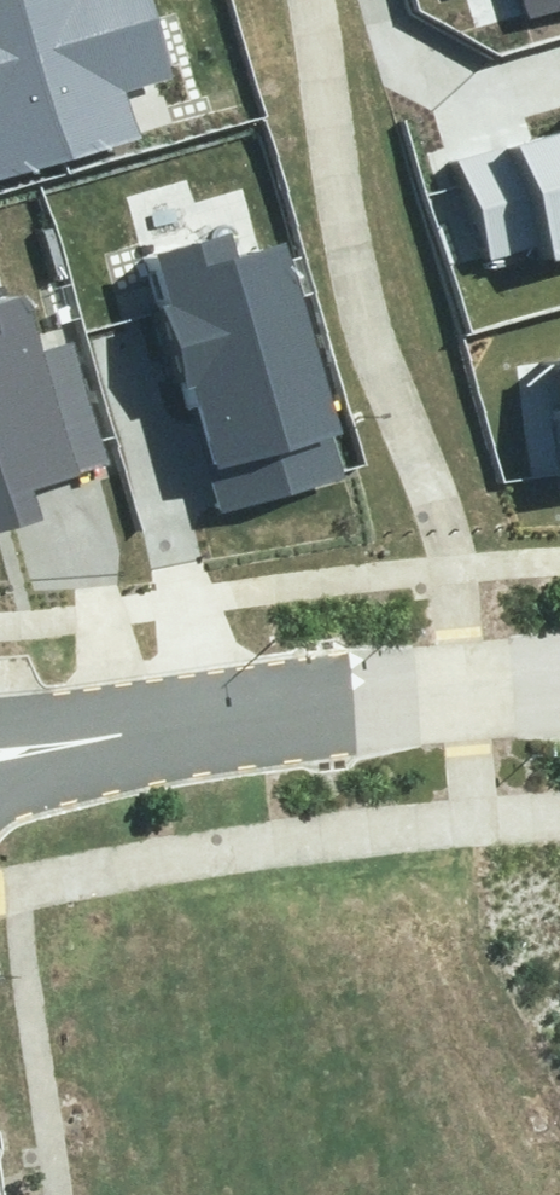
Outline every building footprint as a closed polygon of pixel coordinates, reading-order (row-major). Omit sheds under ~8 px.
[(140,143),(126,86),(174,74),(156,0),(0,0),(0,177),(140,143)] [(533,19),(559,11),(559,0),(527,0),(533,19)] [(494,262),(559,247),(559,136),(469,157),(494,262)] [(136,268),(122,272),(162,421),(185,415),(215,532),(346,498),(274,222),(225,235),(220,217),(129,241),(136,268)] [(98,445),(67,337),(27,348),(9,284),(0,287),(0,473),(98,445)]
